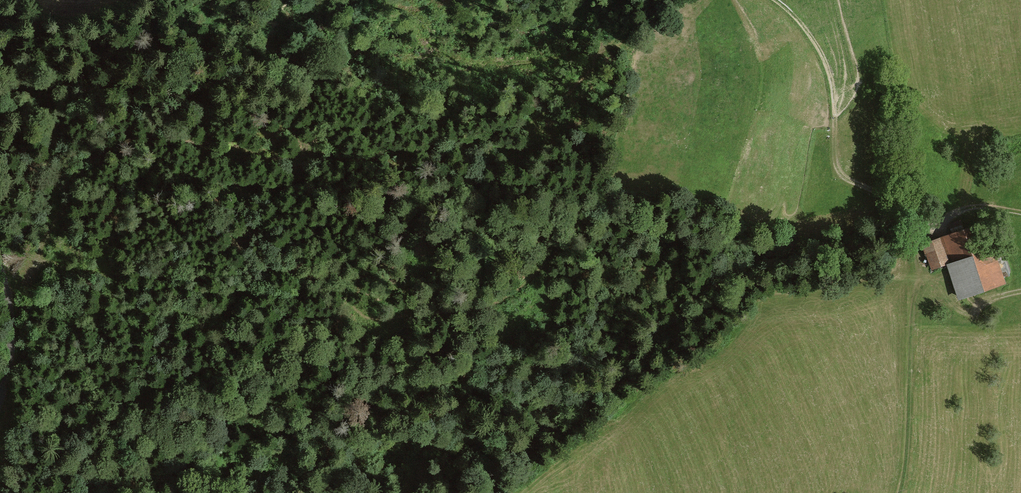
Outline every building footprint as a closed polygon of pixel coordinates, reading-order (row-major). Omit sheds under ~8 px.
[(1010,283),(991,221),(927,241),(935,267),(956,260),(968,297),(1010,283)]
